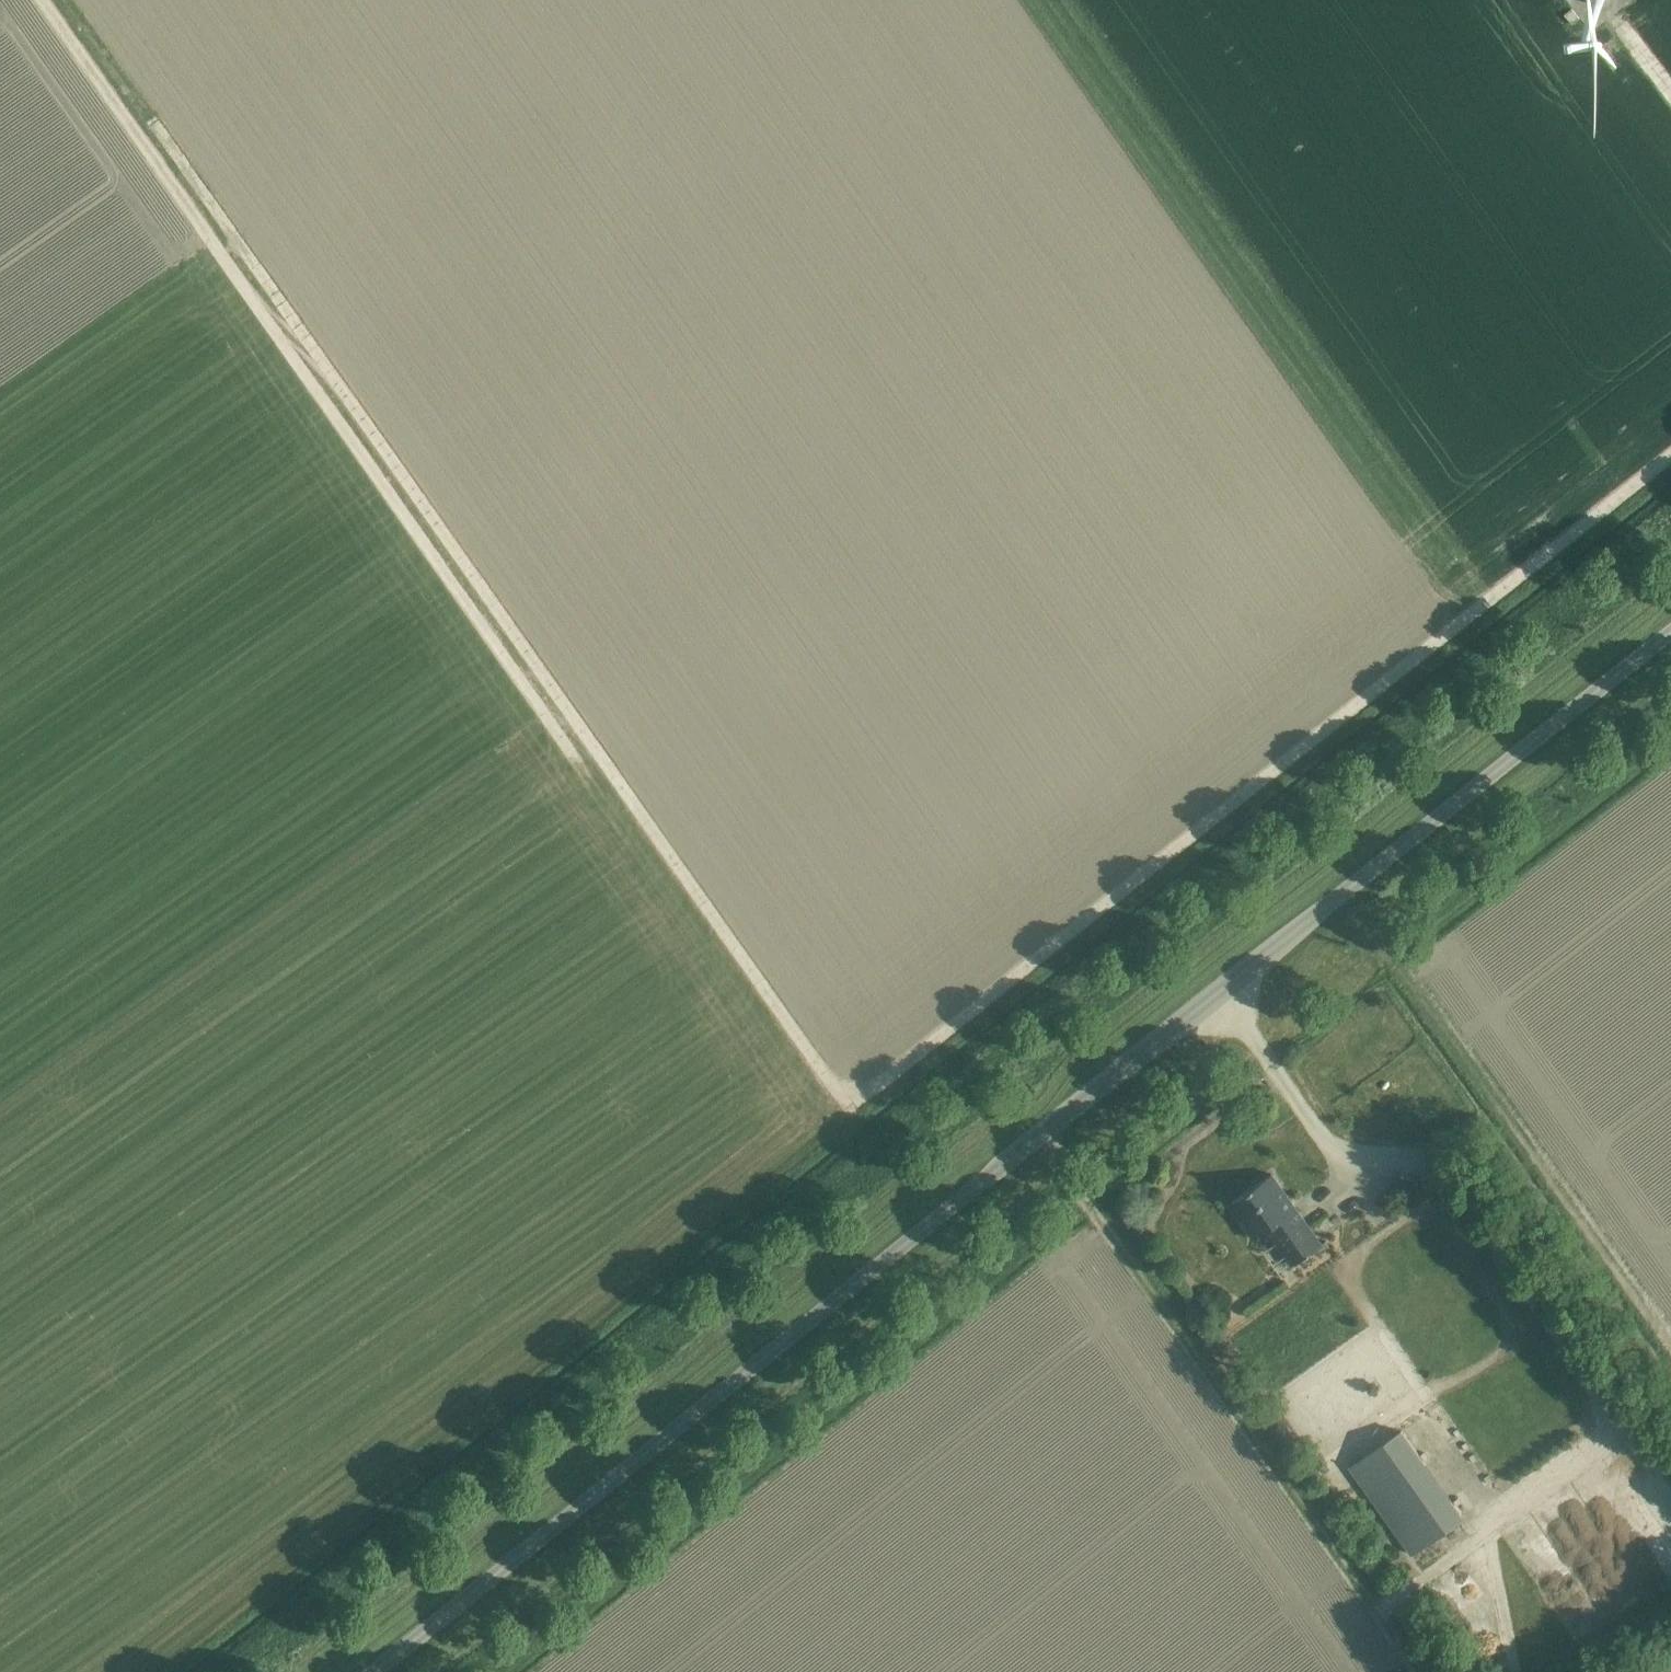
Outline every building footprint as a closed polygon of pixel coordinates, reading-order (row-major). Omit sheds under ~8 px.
[(1317,1256),(1330,1247),(1326,1241),(1320,1245),(1292,1206),(1294,1205),(1272,1174),(1229,1205),(1254,1240),(1273,1226),(1282,1239),(1278,1243),(1294,1265),(1314,1251),(1317,1256)] [(1402,1432),(1351,1468),(1412,1554),(1463,1518),(1402,1432)] [(1523,1550),(1535,1540),(1520,1522),(1502,1537),(1526,1566),(1532,1561),(1523,1550)] [(1605,1572),(1584,1584),(1605,1622),(1626,1610),(1605,1572)]
